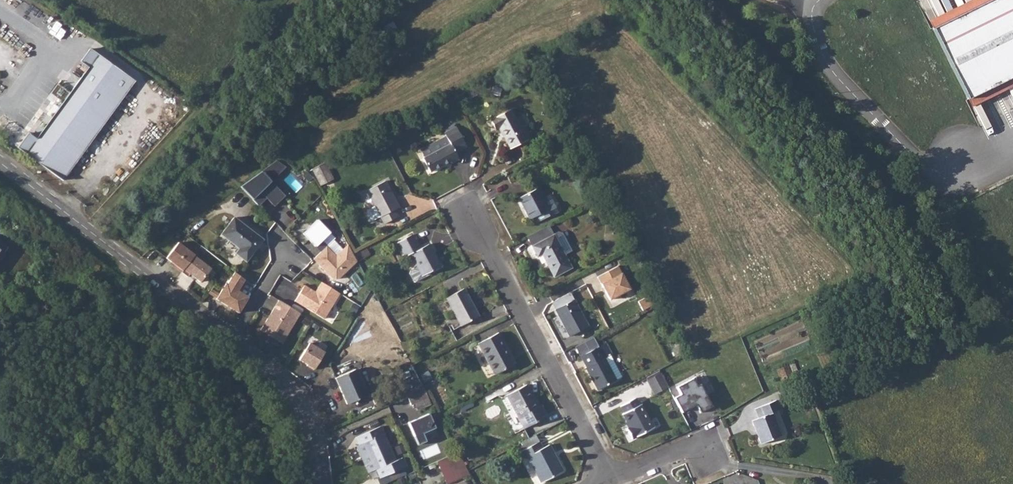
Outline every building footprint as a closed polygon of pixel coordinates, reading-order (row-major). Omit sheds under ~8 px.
[(965,98),(1012,74),(1012,0),(993,0),(932,30),(965,98)] [(88,66),(67,95),(104,121),(134,80),(112,64),(89,47),(80,60),(88,66)] [(36,137),(28,131),(17,147),(62,179),(104,121),(67,95),(36,137)] [(499,115),(490,120),(495,129),(499,127),(511,148),(527,139),(510,109),(499,115)] [(450,144),(424,157),(423,158),(430,171),(451,160),(452,162),(459,158),(455,151),(465,146),(455,127),(444,133),(445,136),(450,144)] [(445,136),(420,150),(424,157),(450,144),(445,136)] [(291,171),(276,160),(240,186),(259,206),(267,199),(274,208),(286,199),(275,183),(291,171)] [(320,164),(309,170),(317,186),(329,180),(320,164)] [(385,181),(366,190),(384,223),(398,216),(394,209),(398,207),(385,181)] [(542,198),(541,197),(536,188),(518,197),(529,218),(536,214),(539,220),(557,211),(559,207),(557,204),(553,203),(548,195),(542,198)] [(245,261),(256,247),(262,239),(234,217),(221,234),(238,248),(234,253),(245,261)] [(318,247),(332,232),(318,218),(303,233),(318,247)] [(548,223),(526,235),(531,245),(553,234),(548,223)] [(553,234),(531,245),(537,256),(542,254),(554,276),(571,267),(564,253),(571,250),(563,233),(558,232),(553,234)] [(412,233),(397,241),(405,256),(410,253),(417,265),(422,275),(429,271),(441,265),(429,243),(420,247),(412,233)] [(174,267),(181,272),(194,255),(178,242),(166,258),(176,265),(174,267)] [(353,253),(348,243),(336,255),(326,245),(313,258),(333,278),(338,278),(356,260),(353,253)] [(194,255),(181,272),(188,277),(190,274),(200,282),(210,268),(194,255)] [(423,277),(422,275),(417,265),(410,269),(409,272),(413,280),(416,281),(423,277)] [(632,290),(619,266),(599,278),(612,302),(632,290)] [(241,291),(247,278),(233,271),(218,301),(242,313),(250,296),(241,291)] [(324,318),(339,292),(321,281),(315,291),(304,285),(295,300),(324,318)] [(463,287),(446,297),(461,325),(479,316),(463,287)] [(300,312),(279,299),(270,314),(272,314),(270,317),(268,317),(260,329),(282,342),(300,312)] [(574,299),(555,309),(570,336),(588,326),(574,299)] [(499,332),(478,343),(495,374),(515,363),(499,332)] [(580,356),(581,356),(598,346),(593,336),(574,346),(580,356)] [(307,364),(314,368),(325,350),(309,341),(299,358),(308,363),(307,364)] [(606,342),(604,343),(610,354),(612,353),(606,342)] [(610,354),(604,343),(598,346),(581,356),(587,367),(585,367),(597,389),(616,379),(604,357),(610,354)] [(610,354),(604,357),(616,379),(622,376),(610,354)] [(789,366),(779,370),(784,382),(794,378),(789,366)] [(355,368),(336,376),(347,403),(367,395),(355,368)] [(660,373),(647,380),(654,394),(668,387),(660,373)] [(682,394),(675,398),(683,412),(697,405),(702,412),(713,406),(701,385),(698,387),(694,378),(678,387),(682,394)] [(527,384),(506,395),(513,408),(524,428),(546,416),(540,405),(538,406),(527,384)] [(423,386),(407,394),(411,404),(428,396),(423,386)] [(635,397),(620,405),(624,412),(622,413),(629,426),(626,428),(632,438),(653,427),(641,403),(639,404),(635,397)] [(756,408),(757,410),(777,402),(776,400),(756,408)] [(777,402),(757,410),(759,417),(752,420),(761,443),(781,435),(772,412),(779,409),(777,402)] [(427,440),(424,433),(437,427),(431,413),(409,422),(420,445),(427,440)] [(380,426),(355,436),(359,444),(356,445),(368,472),(376,468),(380,477),(406,465),(402,457),(396,459),(380,426)] [(522,450),(520,451),(524,458),(527,456),(541,482),(563,471),(549,444),(542,448),(539,441),(538,441),(534,435),(519,443),(522,450)] [(458,450),(436,460),(447,483),(470,473),(468,470),(458,450)]
